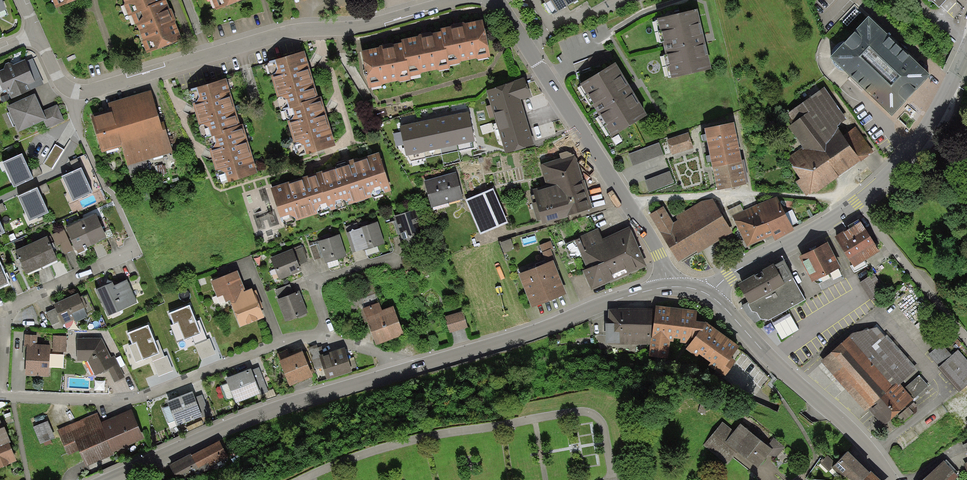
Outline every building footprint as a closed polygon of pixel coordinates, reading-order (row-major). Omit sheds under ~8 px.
[(55,9),(78,0),(52,0),(55,9)] [(125,4),(124,4),(129,18),(132,17),(148,10),(147,8),(163,1),(162,0),(123,0),(125,4)] [(166,0),(163,1),(147,8),(148,10),(132,17),(135,25),(136,25),(143,41),(141,41),(147,54),(182,41),(166,0)] [(216,11),(245,0),(212,0),(216,11)] [(552,17),(580,0),(542,0),(552,17)] [(939,8),(947,0),(930,0),(939,8)] [(711,70),(697,10),(657,20),(671,80),(711,70)] [(830,59),(892,118),(930,77),(868,18),(830,59)] [(452,27),(440,30),(441,33),(445,51),(446,50),(450,67),(461,65),(460,63),(476,60),(477,61),(490,58),(483,21),(463,25),(463,23),(452,25),(452,27)] [(418,37),(401,41),(402,44),(405,62),(407,61),(411,78),(422,75),(422,74),(438,71),(438,72),(450,70),(450,67),(446,50),(445,51),(441,33),(431,35),(431,32),(418,35),(418,37)] [(379,49),(361,52),(366,81),(367,80),(369,90),(383,87),(383,86),(399,82),(400,83),(411,81),(411,78),(407,61),(405,62),(402,44),(392,46),(392,44),(378,47),(379,49)] [(612,60),(609,50),(588,58),(591,67),(612,60)] [(283,110),(319,99),(304,52),(269,63),(267,65),(280,109),(282,111),(283,110)] [(25,60),(13,66),(9,63),(5,64),(4,70),(0,72),(0,78),(8,95),(9,94),(11,100),(44,85),(41,77),(34,80),(25,60)] [(612,138),(647,117),(615,64),(580,86),(612,138)] [(204,139),(241,126),(226,79),(190,91),(189,94),(202,138),(204,139)] [(530,97),(525,79),(486,91),(506,154),(534,145),(520,100),(530,97)] [(846,118),(824,88),(781,119),(802,148),(787,158),(794,167),(792,168),(800,179),(796,182),(806,197),(816,194),(838,178),(838,177),(874,152),(856,127),(843,136),(837,127),(846,120),(845,119),(846,118)] [(162,127),(151,91),(108,104),(110,111),(90,116),(101,153),(122,147),(127,166),(173,153),(165,126),(162,127)] [(35,95),(6,108),(18,133),(44,122),(46,121),(42,111),(35,95)] [(321,98),(319,99),(283,110),(286,120),(287,122),(297,155),(298,156),(306,155),(306,157),(336,147),(321,98)] [(58,104),(42,111),(46,121),(44,122),(47,129),(65,121),(58,104)] [(451,116),(457,146),(474,143),(469,113),(451,116)] [(434,120),(441,149),(457,146),(451,116),(434,120)] [(418,123),(424,153),(441,149),(434,120),(418,123)] [(424,153),(418,123),(400,127),(406,157),(424,153)] [(734,124),(705,130),(713,170),(742,164),(734,124)] [(243,125),(241,126),(204,139),(207,148),(209,149),(218,183),(220,184),(227,182),(228,184),(258,174),(243,125)] [(689,133),(667,140),(672,155),(693,149),(689,133)] [(553,145),(562,160),(576,156),(577,159),(583,155),(570,134),(553,145)] [(628,154),(633,166),(664,155),(659,143),(628,154)] [(379,154),(322,172),(334,210),(391,192),(379,154)] [(32,180),(22,155),(3,164),(13,188),(32,180)] [(541,221),(542,225),(593,210),(584,180),(583,181),(577,159),(576,156),(562,160),(540,166),(546,186),(532,190),(536,203),(532,205),(537,222),(541,221)] [(742,164),(713,170),(717,192),(747,186),(742,164)] [(92,194),(81,169),(62,177),(73,203),(92,194)] [(283,227),(334,210),(322,172),(271,188),(283,227)] [(670,172),(645,181),(649,193),(674,183),(670,172)] [(463,199),(455,173),(424,182),(432,208),(463,199)] [(49,214),(37,189),(18,197),(30,223),(49,214)] [(493,189),(466,201),(480,235),(508,223),(493,189)] [(777,198),(757,206),(772,236),(774,241),(794,230),(777,198)] [(673,223),(664,207),(649,216),(678,263),(697,252),(698,254),(733,233),(712,200),(702,201),(676,217),(678,221),(673,223)] [(772,236),(757,206),(732,217),(747,248),(772,236)] [(416,210),(394,217),(403,244),(425,237),(416,210)] [(96,215),(81,222),(91,246),(99,243),(98,242),(106,238),(96,215)] [(91,246),(81,222),(65,229),(77,255),(85,251),(84,249),(91,246)] [(385,244),(377,222),(369,225),(368,222),(358,225),(358,223),(345,227),(347,233),(347,234),(353,253),(363,250),(363,251),(385,244)] [(860,223),(835,238),(854,268),(879,252),(860,223)] [(630,227),(602,239),(620,279),(647,267),(630,227)] [(65,254),(74,250),(64,229),(52,235),(57,245),(60,244),(65,254)] [(591,291),(620,279),(602,239),(598,229),(579,237),(580,239),(575,241),(587,270),(583,272),(591,291)] [(340,235),(318,242),(319,244),(323,258),(325,264),(347,257),(340,235)] [(31,244),(42,268),(58,261),(47,237),(31,244)] [(511,239),(500,243),(504,254),(515,250),(511,239)] [(551,249),(551,250),(553,249),(550,241),(539,245),(542,253),(551,249)] [(42,268),(31,244),(15,251),(26,275),(42,268)] [(314,260),(323,258),(319,244),(310,246),(314,260)] [(812,283),(841,269),(828,244),(800,258),(812,283)] [(293,249),(293,250),(299,265),(308,262),(302,245),(293,249)] [(542,253),(547,264),(553,262),(555,261),(551,250),(551,249),(542,253)] [(293,250),(270,258),(279,281),(302,272),(299,265),(293,250)] [(547,264),(518,275),(531,309),(566,295),(553,262),(547,264)] [(774,267),(773,265),(738,285),(749,304),(748,306),(752,312),(757,314),(760,320),(764,321),(765,320),(768,321),(805,300),(783,262),(774,267)] [(238,272),(211,282),(217,299),(223,296),(225,304),(230,302),(240,328),(264,318),(261,309),(263,309),(256,291),(253,292),(252,290),(244,293),(243,290),(245,290),(238,272)] [(113,283),(96,291),(108,317),(137,303),(127,280),(114,286),(113,283)] [(362,309),(379,303),(372,283),(346,292),(354,314),(363,311),(362,309)] [(279,300),(293,294),(290,284),(275,290),(279,300)] [(308,314),(299,292),(293,294),(279,300),(277,301),(285,323),(308,314)] [(78,294),(54,305),(55,309),(63,325),(75,320),(76,322),(88,317),(78,294)] [(404,336),(394,307),(382,312),(379,303),(362,309),(363,311),(376,346),(404,336)] [(204,336),(191,304),(166,313),(172,329),(176,327),(183,344),(204,336)] [(697,312),(656,306),(651,339),(650,346),(649,357),(668,360),(670,343),(674,343),(674,339),(681,340),(681,344),(691,344),(700,332),(702,334),(708,325),(709,324),(696,322),(697,312)] [(54,329),(63,325),(55,309),(46,313),(54,329)] [(651,339),(652,309),(618,309),(618,310),(609,310),(608,325),(606,325),(605,345),(650,346),(651,339)] [(464,312),(445,317),(450,333),(468,328),(464,312)] [(150,323),(125,333),(131,348),(135,347),(142,365),(162,357),(150,323)] [(740,348),(708,325),(702,334),(700,332),(691,344),(686,351),(697,359),(699,356),(710,364),(708,367),(724,379),(736,362),(732,359),(740,348)] [(877,328),(852,334),(821,362),(865,413),(868,410),(883,427),(913,400),(903,389),(900,385),(917,370),(887,335),(885,337),(877,328)] [(38,336),(25,335),(24,347),(27,347),(25,376),(48,378),(51,345),(37,345),(38,336)] [(66,336),(53,336),(52,351),(66,352),(66,336)] [(102,339),(77,339),(77,361),(88,361),(95,376),(108,370),(115,367),(111,358),(102,339)] [(929,355),(939,367),(952,356),(946,349),(951,344),(947,340),(929,355)] [(345,349),(319,356),(327,380),(352,373),(345,349)] [(958,350),(952,356),(939,367),(938,369),(960,392),(966,386),(966,361),(958,350)] [(304,353),(279,362),(289,387),(314,378),(304,353)] [(114,356),(111,358),(115,367),(108,370),(115,383),(125,378),(114,356)] [(259,368),(251,371),(261,394),(261,395),(269,392),(259,368)] [(251,370),(226,380),(235,404),(261,394),(251,371),(251,370)] [(919,376),(903,389),(913,400),(928,387),(919,376)] [(192,393),(167,402),(176,427),(202,418),(195,398),(192,393)] [(202,395),(195,398),(202,418),(210,415),(202,395)] [(144,439),(131,410),(100,423),(113,452),(144,439)] [(113,452),(100,423),(96,414),(57,431),(68,456),(79,451),(86,467),(114,455),(113,452)] [(0,421),(0,469),(16,462),(9,445),(11,444),(4,428),(3,428),(0,421)] [(54,439),(47,422),(33,428),(40,445),(54,439)] [(774,438),(768,447),(741,425),(735,432),(723,422),(702,446),(727,465),(734,458),(748,467),(755,473),(758,478),(759,479),(778,479),(772,462),(785,448),(774,438)] [(219,441),(191,456),(191,454),(169,466),(177,479),(182,479),(198,472),(200,474),(210,469),(209,467),(228,457),(219,441)] [(870,473),(848,452),(839,461),(832,468),(845,479),(864,479),(870,473)] [(839,461),(830,453),(820,464),(828,472),(832,468),(839,461)] [(923,479),(956,479),(959,478),(944,461),(923,479)]
